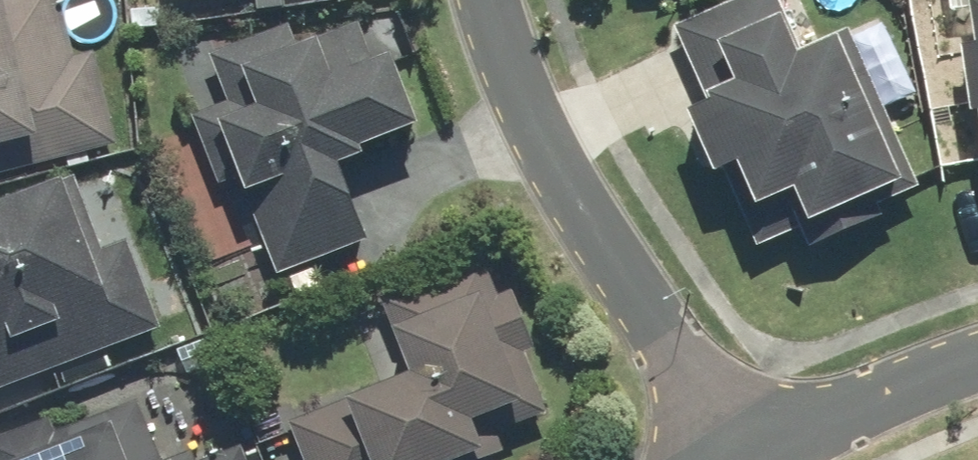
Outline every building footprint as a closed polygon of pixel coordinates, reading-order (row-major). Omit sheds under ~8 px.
[(126,146),(102,50),(79,56),(65,0),(0,0),(0,177),(126,146)] [(678,25),(711,100),(691,108),(720,173),(731,168),(765,246),(807,228),(814,245),(889,213),(884,202),(923,185),(854,26),(805,47),(785,0),(735,0),(678,25)] [(293,20),(214,50),(232,98),(195,113),(222,184),(243,176),(280,273),(376,237),(347,162),(374,152),(371,144),(429,122),(402,51),(377,61),(362,21),(302,43),(293,20)] [(968,43),(977,108),(977,41),(968,43)] [(162,325),(129,240),(107,248),(79,175),(0,205),(0,387),(162,325)] [(311,459),(475,459),(501,450),(495,432),(550,411),(527,348),(539,344),(518,285),(506,290),(493,255),(388,294),(416,371),(294,415),(311,459)] [(0,435),(0,459),(166,459),(142,398),(62,428),(57,414),(0,435)] [(245,444),(204,459),(251,459),(245,444)] [(197,449),(168,459),(201,459),(197,449)]
